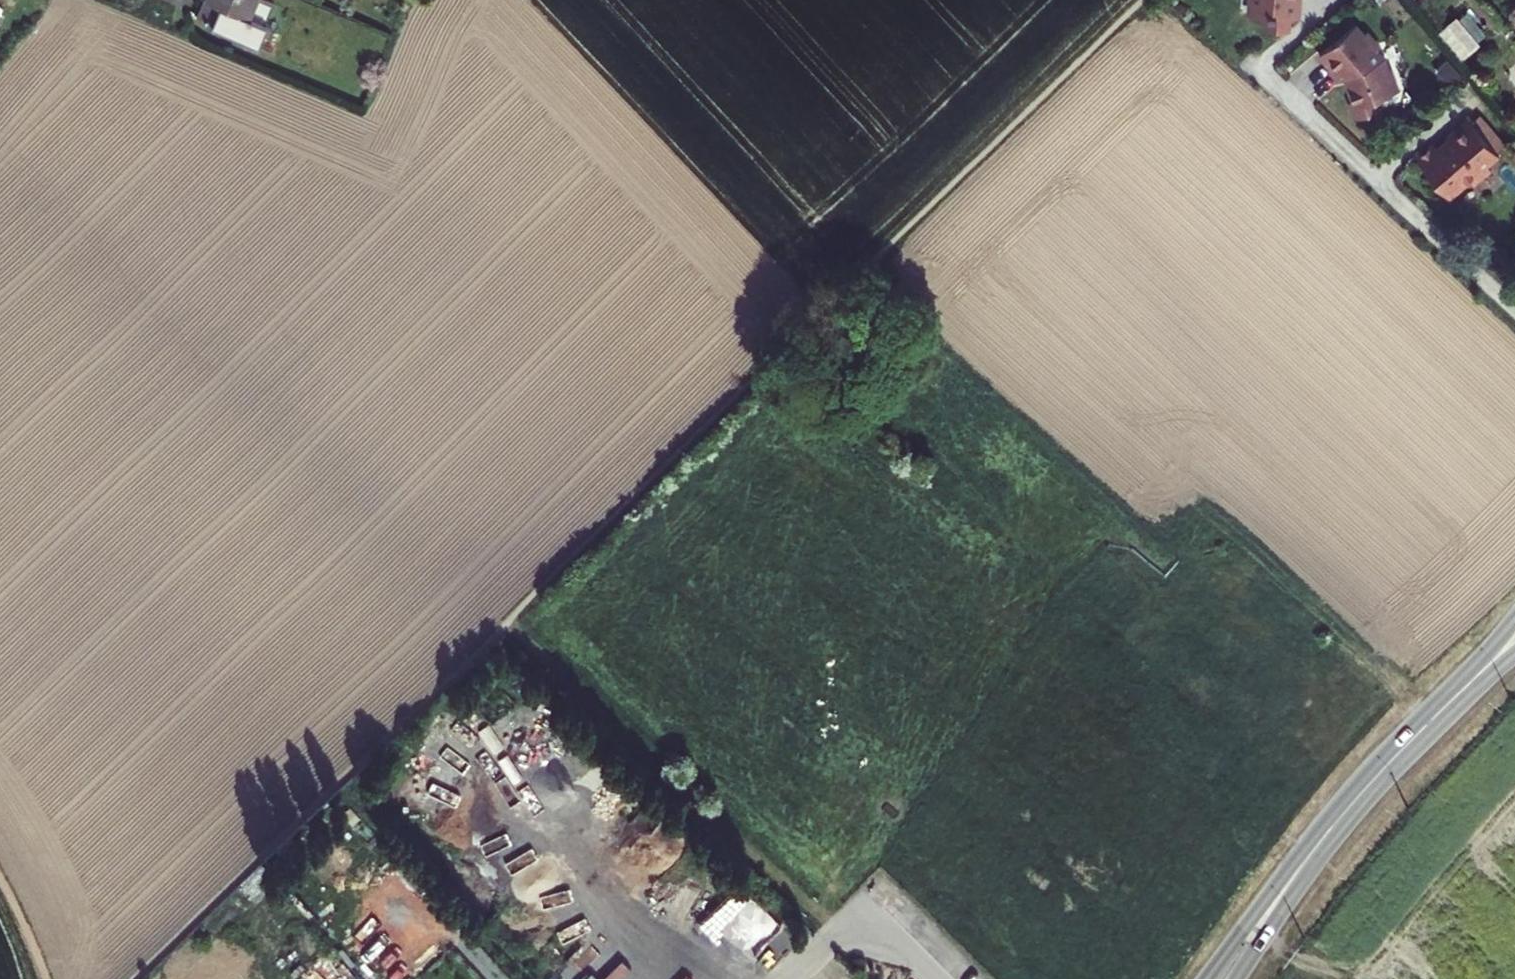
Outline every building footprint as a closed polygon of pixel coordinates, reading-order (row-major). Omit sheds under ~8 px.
[(197,14),(236,31),(257,41),(275,0),(203,0),(197,14)] [(1250,12),(1265,14),(1263,28),(1286,30),(1288,16),(1293,16),(1294,0),(1251,0),(1250,12)] [(1453,16),(1436,31),(1458,59),(1476,43),(1453,16)] [(1354,23),(1318,53),(1337,76),(1340,73),(1344,77),(1352,98),(1349,99),(1357,117),(1379,107),(1375,97),(1397,87),(1388,66),(1385,67),(1381,56),(1373,48),(1376,43),(1365,30),(1362,33),(1354,23)] [(1430,147),(1414,159),(1442,193),(1452,194),(1466,182),(1475,182),(1489,170),(1486,166),(1497,157),(1467,120),(1446,137),(1448,139),(1433,151),(1430,147)] [(807,978),(828,978),(817,968),(807,978)]
